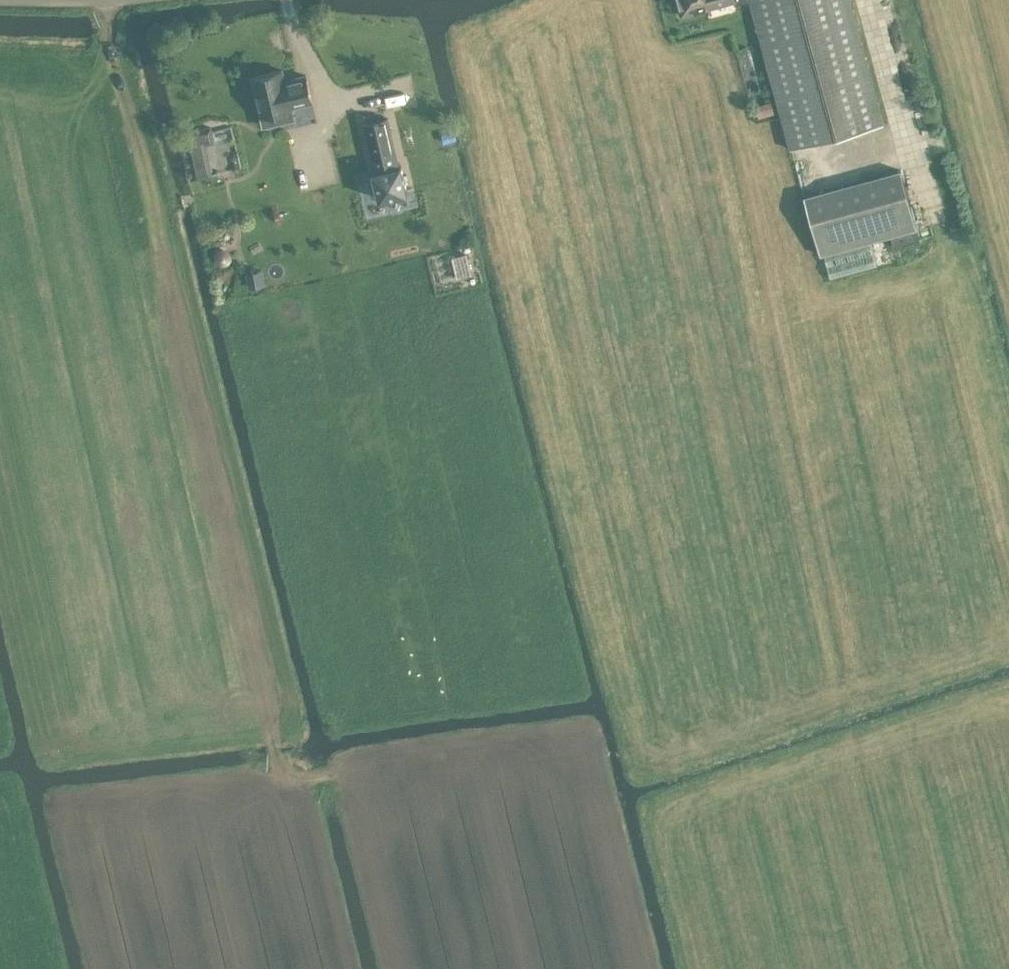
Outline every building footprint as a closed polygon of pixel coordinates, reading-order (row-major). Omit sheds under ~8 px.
[(683,12),(727,0),(680,0),(683,12)] [(793,146),(884,121),(851,0),(753,0),(793,146)] [(284,67),(254,74),(265,122),(295,115),(293,103),(313,99),(308,72),(286,77),(284,67)] [(389,115),(365,121),(377,168),(375,168),(381,195),(409,188),(403,161),(401,162),(389,115)] [(214,124),(190,129),(200,175),(214,172),(207,141),(217,138),(214,124)] [(903,166),(806,193),(822,251),(826,250),(872,237),(894,231),(898,242),(919,237),(916,225),(919,224),(903,166)] [(872,237),(826,250),(832,274),(879,262),(872,237)]
